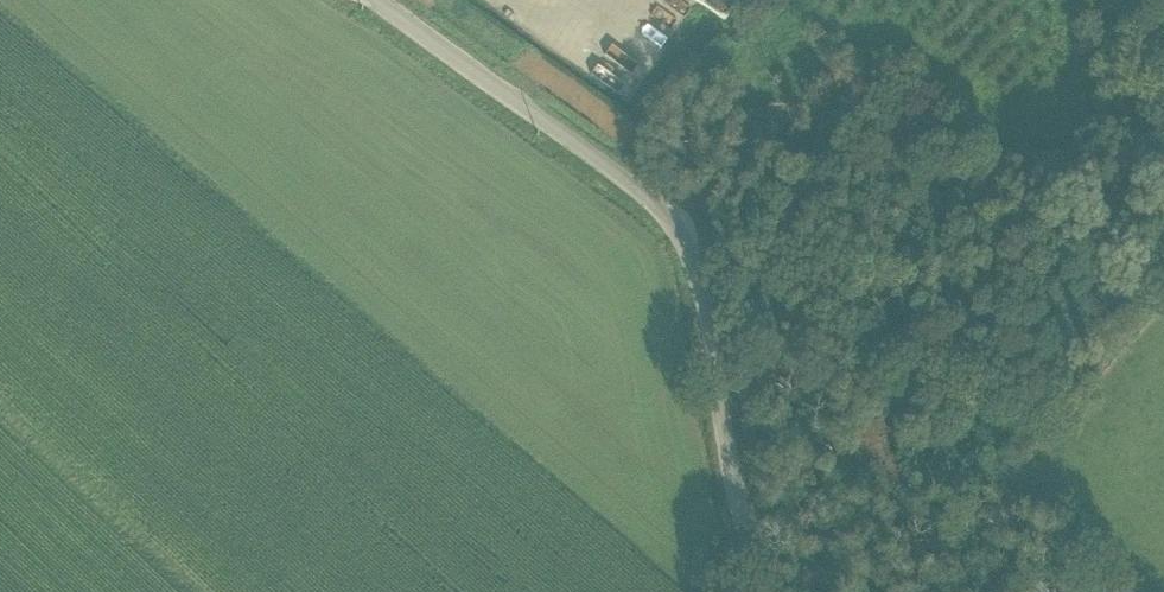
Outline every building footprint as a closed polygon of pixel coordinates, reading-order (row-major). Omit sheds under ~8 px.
[(657,74),(674,44),(650,31),(633,61),(657,74)]
